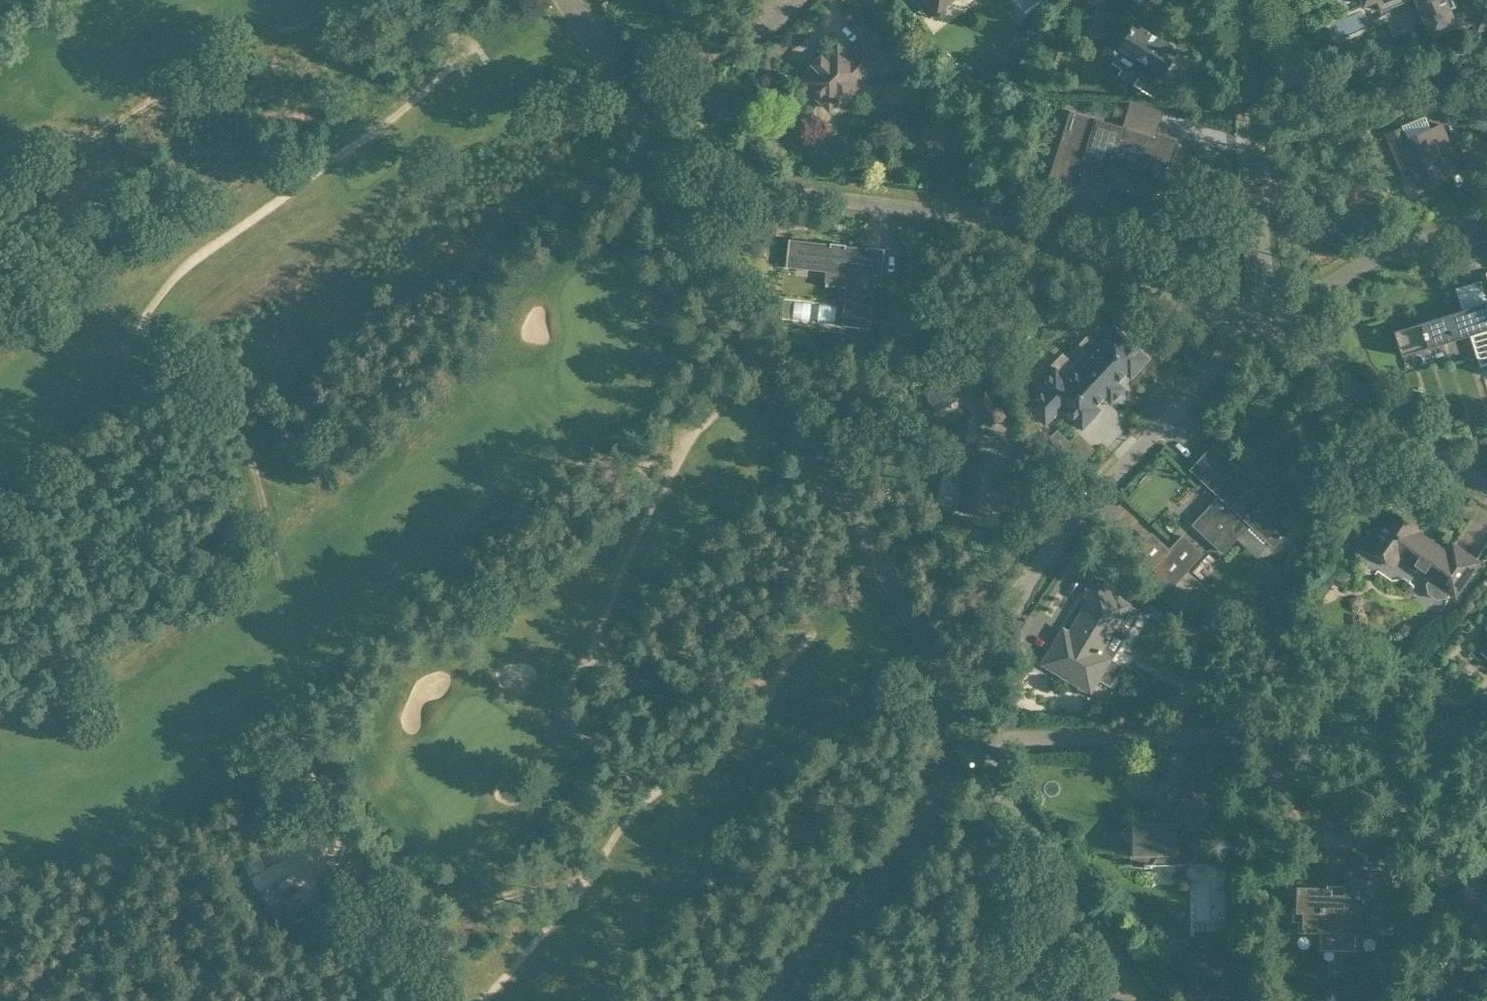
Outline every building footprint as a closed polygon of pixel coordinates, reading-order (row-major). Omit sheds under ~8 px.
[(930,16),(953,0),(918,0),(930,16)] [(1358,2),(1361,1),(1363,5),(1363,6),(1376,0),(1382,12),(1409,0),(1410,2),(1413,0),(1357,0),(1358,2)] [(1465,4),(1465,5),(1466,5),(1468,10),(1452,18),(1449,10),(1455,7),(1452,0),(1416,0),(1433,39),(1434,39),(1434,38),(1448,32),(1451,38),(1476,27),(1478,32),(1478,33),(1478,34),(1486,30),(1486,0),(1473,0),(1465,4)] [(1367,11),(1330,21),(1335,38),(1371,27),(1367,11)] [(1140,73),(1144,76),(1161,86),(1168,75),(1164,72),(1175,53),(1164,46),(1166,43),(1126,19),(1105,53),(1117,60),(1123,49),(1136,57),(1135,60),(1145,66),(1140,73)] [(813,64),(816,68),(803,81),(812,90),(810,92),(818,100),(820,98),(828,106),(836,98),(838,100),(880,58),(864,42),(849,56),(838,45),(825,58),(822,55),(813,64)] [(1110,164),(1141,173),(1144,162),(1161,167),(1172,170),(1172,169),(1168,167),(1177,138),(1157,132),(1156,132),(1154,137),(1122,127),(1098,120),(1098,119),(1070,110),(1048,183),(1078,193),(1078,191),(1076,190),(1086,158),(1090,147),(1112,154),(1108,165),(1110,165),(1110,164)] [(1403,127),(1387,134),(1405,176),(1416,172),(1423,187),(1450,175),(1441,153),(1452,148),(1444,130),(1442,124),(1429,129),(1424,116),(1403,125),(1403,127)] [(788,265),(828,269),(850,272),(849,288),(845,324),(842,324),(842,325),(871,328),(871,327),(869,327),(874,274),(882,275),(885,248),(867,246),(866,249),(846,247),(847,244),(831,242),(831,245),(791,240),(791,238),(790,238),(786,267),(788,267),(788,265)] [(1463,310),(1396,331),(1398,335),(1400,340),(1402,345),(1403,350),(1404,355),(1470,334),(1481,367),(1486,365),(1486,298),(1481,280),(1456,288),(1463,310)] [(1112,402),(1124,388),(1117,381),(1126,372),(1131,376),(1148,358),(1114,326),(1101,341),(1103,344),(1091,357),(1088,354),(1075,368),(1078,370),(1069,380),(1056,368),(1039,386),(1043,390),(1028,406),(1046,423),(1061,407),(1083,427),(1100,409),(1095,405),(1104,395),(1112,402)] [(821,329),(819,343),(831,344),(832,330),(821,329)] [(951,372),(924,389),(937,412),(965,395),(951,372)] [(988,388),(973,398),(990,425),(1005,416),(988,388)] [(1056,428),(1049,437),(1061,449),(1069,441),(1056,428)] [(1193,467),(1192,469),(1221,496),(1195,524),(1209,538),(1223,551),(1249,523),(1273,545),(1288,529),(1263,505),(1244,487),(1251,480),(1214,445),(1213,446),(1214,448),(1194,469),(1193,467)] [(967,458),(964,471),(960,490),(962,491),(958,508),(981,513),(982,505),(1004,510),(1009,484),(997,482),(1003,456),(984,451),(971,449),(969,458),(967,458)] [(1450,590),(1455,593),(1465,578),(1476,562),(1453,546),(1448,554),(1415,532),(1418,528),(1393,511),(1382,527),(1368,548),(1393,565),(1399,555),(1432,577),(1427,584),(1429,592),(1437,598),(1446,596),(1450,590)] [(1171,549),(1154,568),(1173,585),(1203,553),(1184,535),(1171,549)] [(1114,595),(1116,591),(1097,579),(1083,601),(1087,603),(1065,640),(1059,636),(1043,663),(1070,679),(1072,675),(1094,687),(1100,678),(1108,683),(1121,662),(1102,651),(1130,604),(1114,595)] [(1176,864),(1186,863),(1191,862),(1195,858),(1196,852),(1195,847),(1191,843),(1212,805),(1189,792),(1173,819),(1166,819),(1162,817),(1144,817),(1140,824),(1131,824),(1126,826),(1123,831),(1124,837),(1127,841),(1133,842),(1133,864),(1145,864),(1145,866),(1152,866),(1158,854),(1176,854),(1176,864)] [(306,838),(265,874),(287,898),(337,854),(327,842),(317,850),(306,838)] [(1354,949),(1355,931),(1369,932),(1370,904),(1390,904),(1390,894),(1390,874),(1347,873),(1347,890),(1300,889),(1300,909),(1306,909),(1306,928),(1320,928),(1319,948),(1354,949)]
